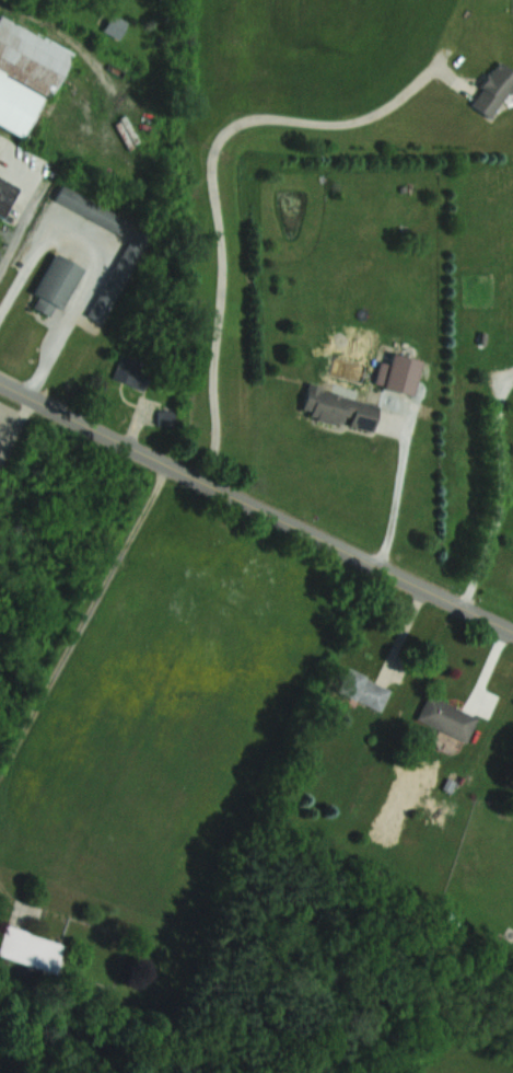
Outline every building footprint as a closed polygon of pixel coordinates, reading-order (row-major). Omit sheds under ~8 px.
[(128,22),(113,13),(104,28),(119,37),(128,22)] [(69,48),(0,17),(0,124),(29,137),(69,48)] [(489,118),(512,87),(512,70),(499,59),(467,101),(489,118)] [(18,187),(0,179),(0,213),(5,216),(18,187)] [(53,201),(122,233),(129,218),(60,186),(53,201)] [(29,306),(56,319),(81,266),(55,253),(29,306)] [(381,360),(373,384),(410,396),(421,360),(392,351),(388,363),(381,360)] [(113,376),(142,389),(152,366),(123,353),(113,376)] [(305,386),(299,415),(372,431),(378,403),(305,386)] [(390,687),(346,668),(336,691),(380,710),(390,687)] [(477,714),(426,693),(416,719),(467,740),(477,714)] [(0,940),(0,959),(56,975),(65,944),(4,926),(0,940)]
